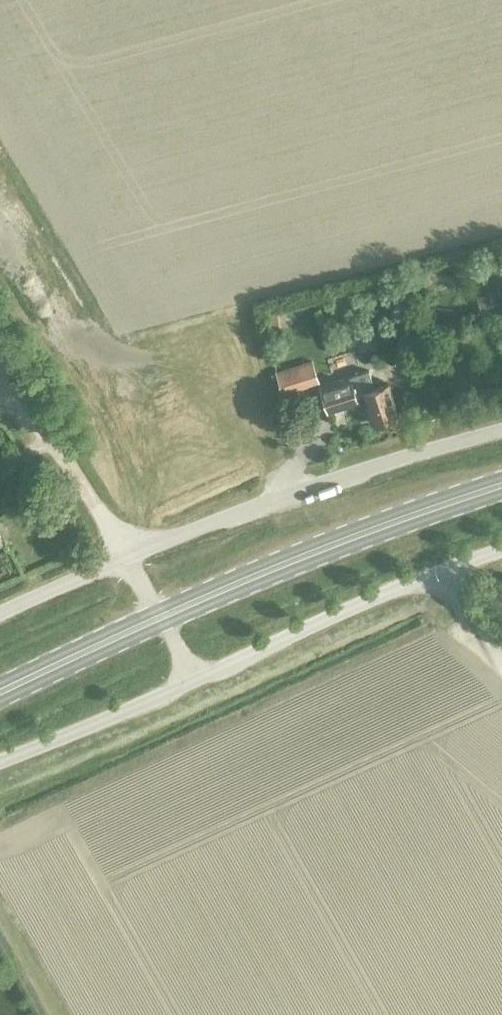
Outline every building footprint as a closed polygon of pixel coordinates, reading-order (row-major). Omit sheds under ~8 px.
[(488,290),(476,295),(480,309),(493,305),(488,290)] [(369,371),(351,377),(320,386),(328,412),(359,402),(357,397),(365,395),(373,424),(398,416),(388,384),(374,388),(369,371)]
